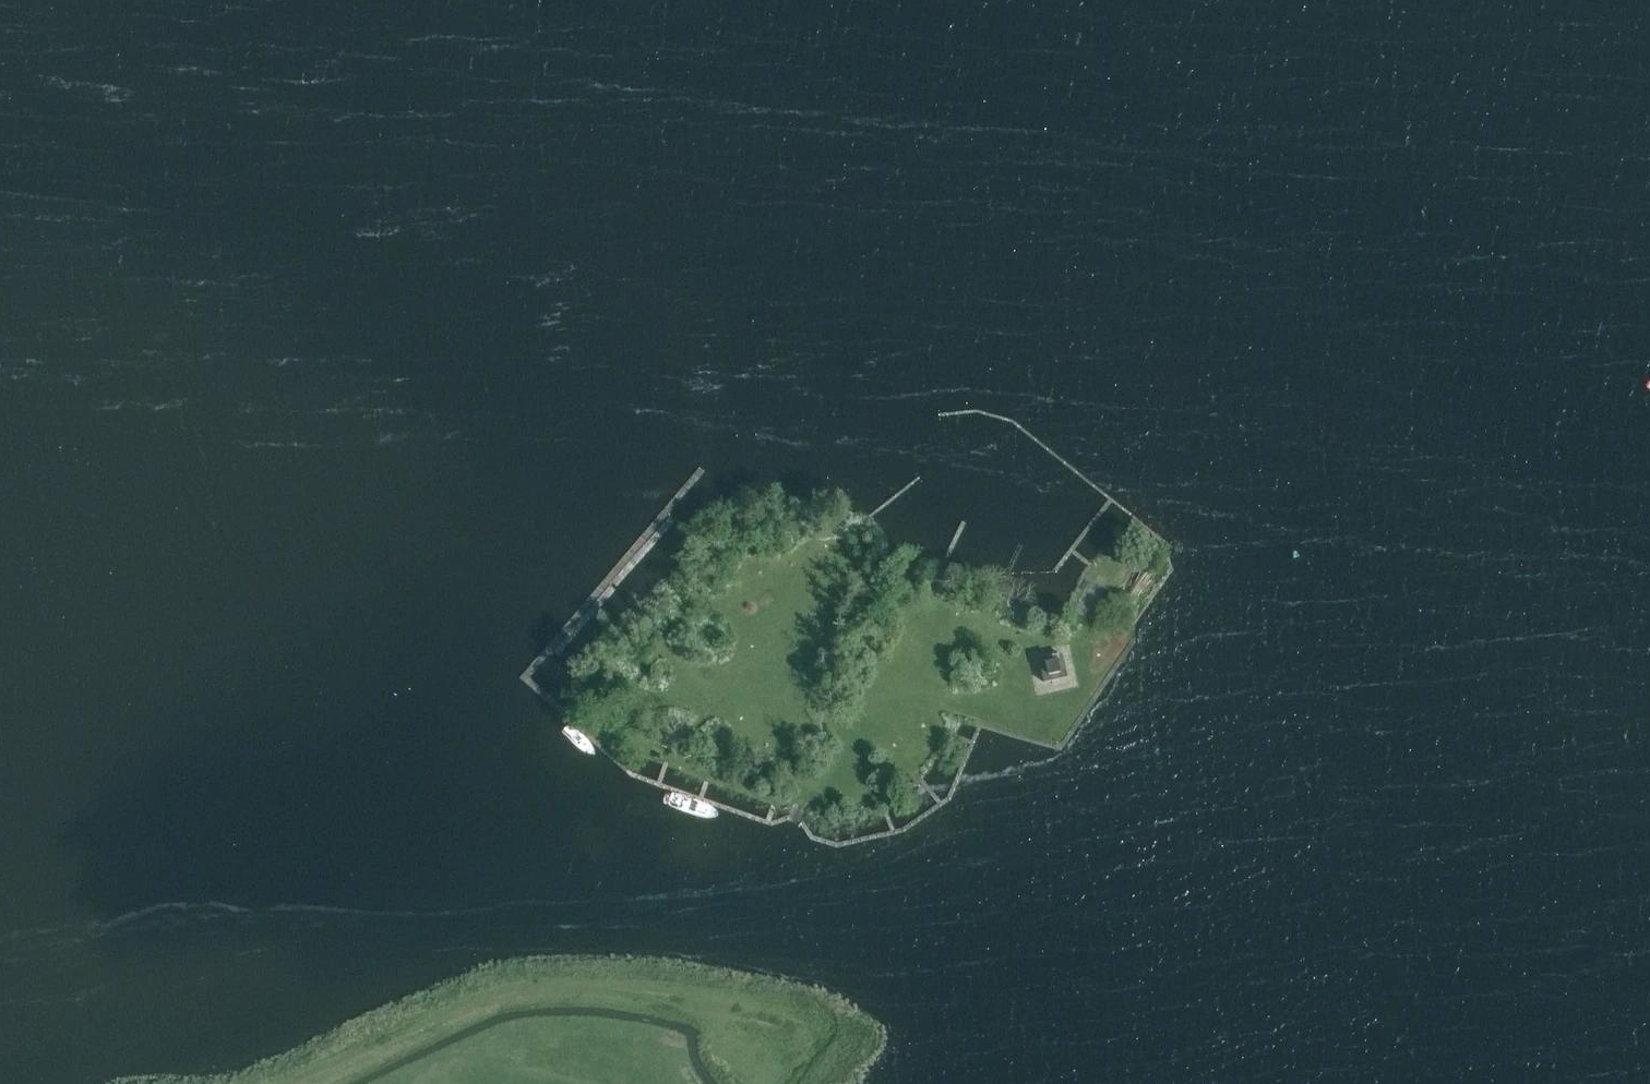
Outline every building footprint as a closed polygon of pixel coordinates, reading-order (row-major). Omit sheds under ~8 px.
[(1068,676),(1063,655),(1041,660),(1046,681),(1068,676)]
